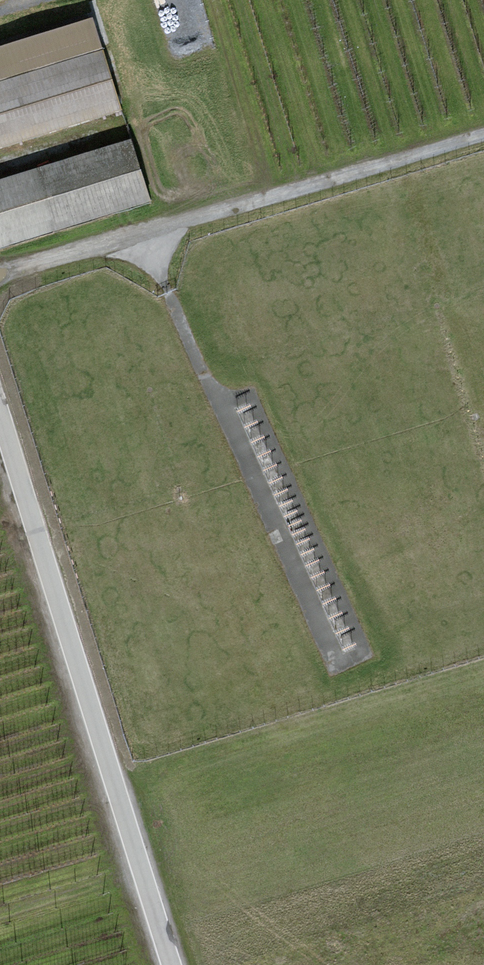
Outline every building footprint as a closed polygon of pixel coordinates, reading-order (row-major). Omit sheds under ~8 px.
[(0,55),(0,158),(125,120),(96,26),(0,55)] [(0,186),(0,255),(155,209),(136,146),(0,186)]
